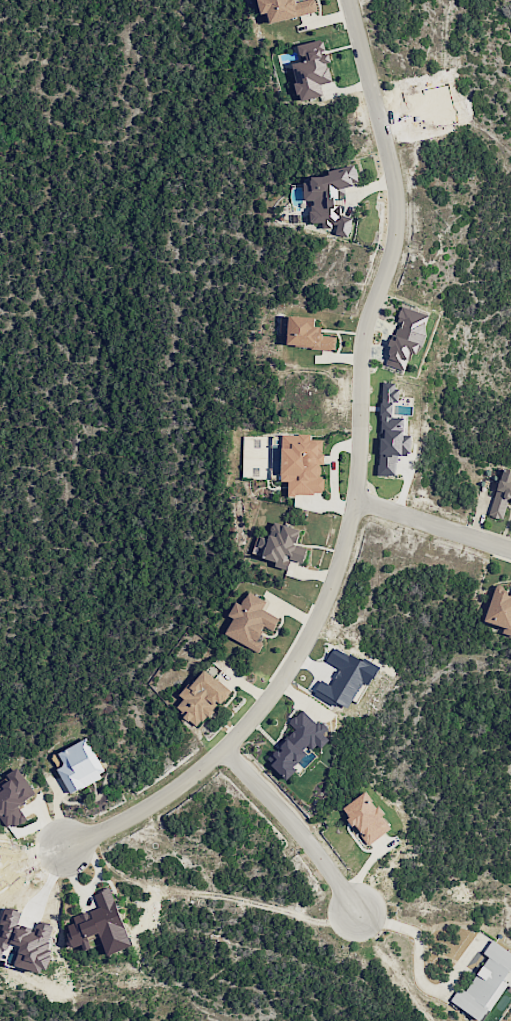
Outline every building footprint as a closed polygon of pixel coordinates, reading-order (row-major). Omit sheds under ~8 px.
[(315,0),(298,0),(294,1),(294,0),(257,0),(261,14),(268,13),(270,22),(318,13),(315,0)] [(297,45),(300,60),(291,62),(300,101),(323,96),(320,84),(332,82),(327,62),(329,61),(324,39),(297,45)] [(304,182),(304,197),(305,200),(310,205),(310,223),(322,223),(324,228),(334,229),(337,236),(350,236),(351,216),(341,216),(341,206),(335,206),(335,198),(345,195),(345,188),(358,183),(358,176),(354,164),(346,166),(344,166),(317,176),(311,176),(311,183),(304,182)] [(385,364),(405,370),(410,352),(419,354),(429,315),(401,307),(397,322),(400,322),(395,340),(392,340),(385,364)] [(335,349),(336,336),(321,336),(322,327),(315,327),(315,317),(289,315),(288,347),(335,349)] [(378,475),(396,476),(398,454),(410,454),(412,435),(400,435),(401,418),(393,417),(393,401),(399,401),(399,390),(395,390),(395,382),(383,382),(378,475)] [(322,439),(310,440),(310,434),(282,434),(282,481),(289,481),(290,494),(323,494),(322,439)] [(503,468),(489,515),(503,519),(508,500),(510,501),(510,470),(503,468)] [(303,563),(307,546),(297,544),(301,529),(273,522),(269,539),(261,537),(256,554),(276,559),(274,566),(288,570),(290,559),(303,563)] [(510,594),(494,589),(484,623),(510,631),(510,593),(510,594)] [(259,652),(264,642),(258,640),(264,626),(273,631),(279,618),(262,610),(267,601),(248,592),(242,605),(235,602),(229,616),(233,618),(225,635),(259,652)] [(314,695),(337,705),(338,703),(349,708),(361,681),(370,686),(378,668),(332,648),(326,662),(340,668),(332,685),(320,680),(314,695)] [(176,709),(199,727),(219,702),(222,704),(232,691),(203,669),(181,697),(184,699),(176,709)] [(295,729),(271,755),(276,759),(271,765),(288,780),(297,770),(294,767),(308,751),(313,754),(327,738),(323,734),(326,730),(302,708),(288,723),(295,729)] [(59,752),(65,764),(58,768),(70,793),(106,775),(87,738),(59,752)] [(18,805),(35,794),(18,768),(10,773),(13,778),(2,785),(5,789),(0,792),(0,816),(8,830),(26,818),(18,805)] [(343,808),(369,844),(391,828),(383,816),(384,815),(366,791),(343,808)] [(383,835),(371,843),(379,855),(400,842),(397,837),(388,843),(383,835)] [(129,938),(111,887),(94,893),(100,909),(65,921),(75,948),(83,945),(85,950),(92,948),(88,937),(104,931),(109,945),(129,938)] [(47,970),(55,928),(20,922),(22,912),(4,909),(0,931),(0,962),(47,970)] [(492,940),(483,953),(488,957),(466,991),(459,987),(450,1001),(481,1020),(484,1020),(510,979),(510,952),(492,940)]
